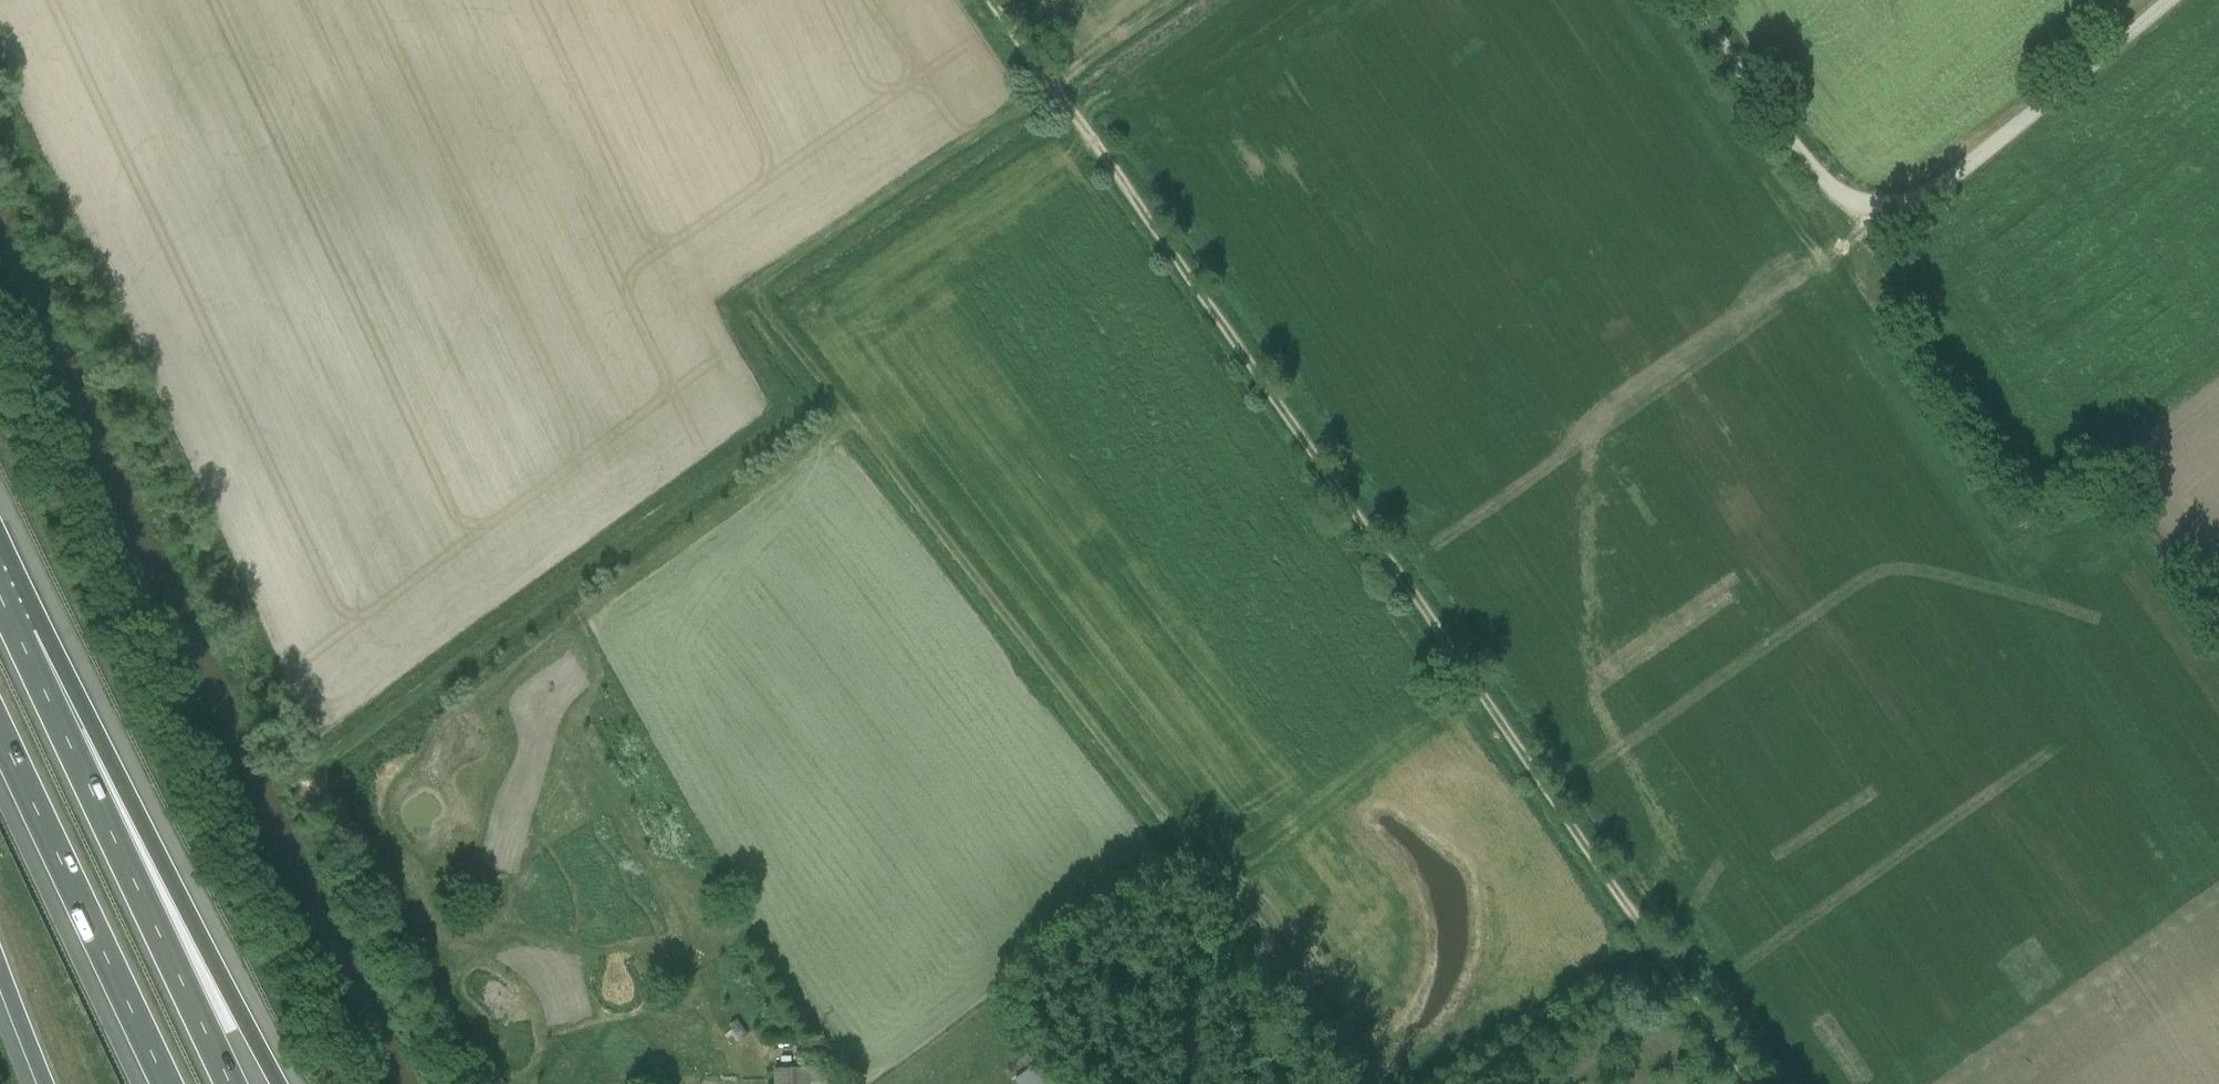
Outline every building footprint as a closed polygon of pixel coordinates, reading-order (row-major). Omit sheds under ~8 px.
[(1007,1069),(1018,1083),(1053,1083),(1029,1053),(1007,1069)] [(809,1067),(777,1067),(775,1068),(776,1083),(835,1083),(834,1065),(809,1067)]
